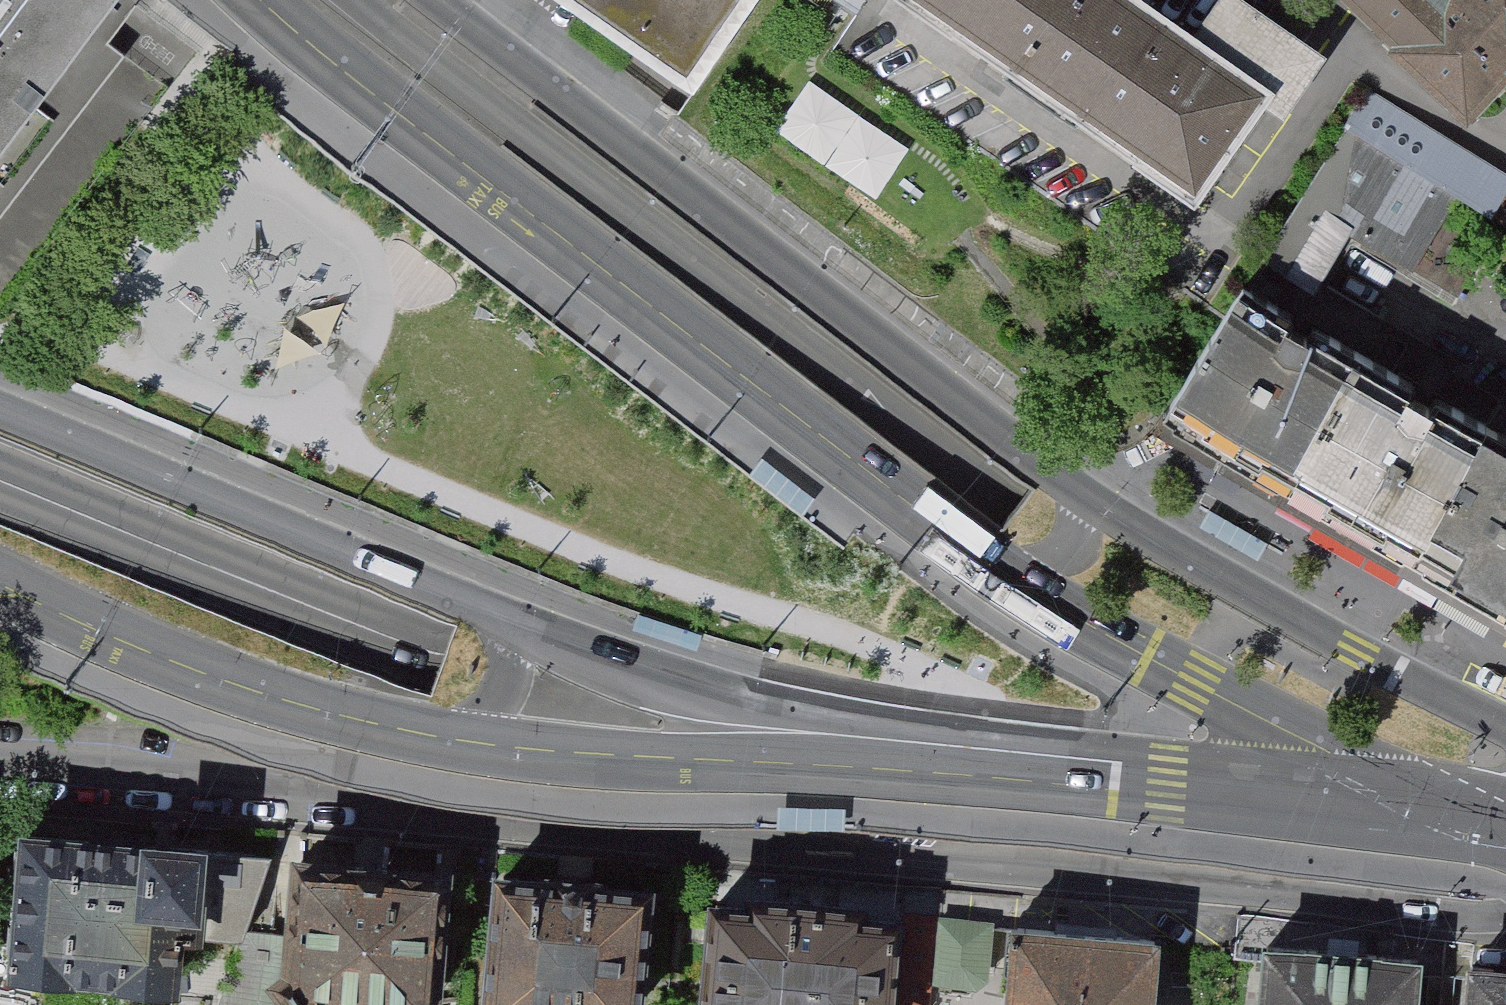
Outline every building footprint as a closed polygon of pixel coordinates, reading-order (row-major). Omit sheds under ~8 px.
[(117,0),(0,0),(0,152),(117,0)] [(700,83),(756,0),(582,0),(700,83)] [(1196,211),(1268,109),(1284,122),(1328,60),(1242,0),(1218,0),(1193,36),(1141,0),(891,0),(1196,211)] [(1402,40),(1399,44),(1468,108),(1505,67),(1505,0),(1358,0),(1402,40)] [(772,132),(875,197),(907,145),(805,81),(772,132)] [(1465,194),(1505,220),(1505,169),(1370,86),(1348,122),(1465,194)] [(1465,194),(1348,122),(1244,284),(1298,318),(1351,235),(1414,275),(1465,194)] [(1167,409),(1275,473),(1350,348),(1298,318),(1244,284),(1225,314),(1167,409)] [(1275,473),(1409,554),(1484,424),(1350,348),(1275,473)] [(1505,610),(1505,437),(1484,424),(1409,554),(1505,610)] [(815,499),(763,460),(750,477),(802,516),(815,499)] [(1266,543),(1210,512),(1201,528),(1257,559),(1266,543)] [(260,869),(21,855),(8,989),(177,999),(183,935),(233,936),(260,869)] [(304,886),(300,941),(295,1004),(443,1004),(451,898),(304,886)] [(501,897),(492,1004),(638,1004),(646,909),(501,897)] [(690,924),(683,1004),(867,1004),(873,941),(690,924)] [(933,937),(900,935),(895,1004),(928,1004),(929,989),(969,994),(986,982),(986,940),(933,937)] [(300,941),(243,938),(237,1004),(295,1004),(300,941)] [(1014,950),(1009,1004),(1151,1004),(1154,964),(1014,950)] [(1263,971),(1260,1004),(1410,1004),(1412,985),(1263,971)] [(8,989),(0,995),(0,1004),(217,1004),(217,999),(177,999),(8,989)] [(1472,993),(1471,1004),(1505,1004),(1505,997),(1472,993)]
